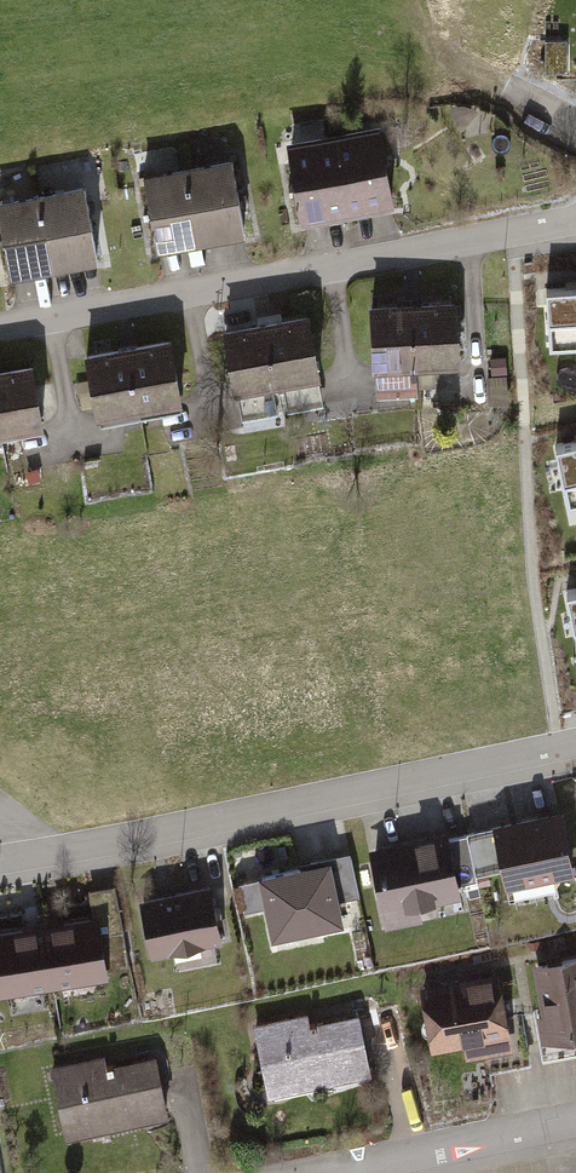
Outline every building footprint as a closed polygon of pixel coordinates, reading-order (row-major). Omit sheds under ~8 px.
[(566,40),(545,40),(545,69),(566,69),(566,40)] [(381,123),(338,131),(352,210),(395,202),(381,123)] [(338,131),(289,140),(304,219),(352,210),(338,131)] [(231,157),(190,165),(205,238),(246,230),(231,157)] [(190,165),(144,175),(159,248),(205,238),(190,165)] [(85,182),(44,190),(59,263),(100,255),(85,182)] [(0,199),(0,213),(12,273),(59,263),(44,190),(0,199)] [(545,292),(548,348),(575,346),(575,290),(574,290),(545,292)] [(461,299),(417,301),(420,366),(464,364),(461,299)] [(417,301),(372,303),(376,369),(420,366),(417,301)] [(312,311),(269,319),(281,383),(324,375),(312,311)] [(269,319),(225,327),(237,391),(281,383),(269,319)] [(173,336),(129,344),(141,408),(185,400),(173,336)] [(129,344),(85,352),(90,379),(95,404),(98,416),(141,408),(129,344)] [(506,356),(491,356),(492,373),(507,372),(506,356)] [(0,366),(0,429),(1,433),(44,424),(32,360),(0,366)] [(507,374),(487,376),(489,403),(509,401),(507,374)] [(90,379),(76,382),(81,407),(95,404),(90,379)] [(556,446),(568,504),(575,502),(575,443),(556,446)] [(567,592),(575,635),(575,591),(567,592)] [(493,825),(493,827),(502,870),(506,889),(575,875),(575,873),(564,811),(493,825)] [(468,832),(468,835),(477,875),(488,872),(502,870),(493,827),(468,832)] [(448,831),(369,849),(387,929),(423,921),(420,906),(463,896),(460,884),(450,838),(448,831)] [(477,875),(468,835),(450,838),(460,884),(478,881),(477,875)] [(352,857),(332,862),(340,900),(360,896),(352,857)] [(332,862),(260,877),(261,878),(267,906),(274,939),(345,924),(340,900),(332,862)] [(488,872),(477,875),(478,881),(479,886),(491,883),(488,872)] [(267,906),(261,878),(240,883),(245,910),(267,906)] [(212,887),(141,900),(152,957),(223,943),(212,887)] [(99,915),(44,925),(55,984),(110,974),(108,968),(102,932),(99,915)] [(0,932),(0,994),(55,984),(44,925),(0,932)] [(123,929),(102,932),(108,968),(129,965),(123,929)] [(539,941),(529,943),(530,950),(541,948),(539,941)] [(471,955),(460,957),(462,963),(472,961),(471,955)] [(533,965),(542,1016),(539,1020),(543,1043),(575,1037),(575,958),(533,965)] [(505,974),(423,987),(433,1048),(463,1043),(466,1059),(517,1051),(505,974)] [(308,1014),(254,1024),(269,1095),(372,1075),(360,1014),(310,1024),(308,1014)] [(105,1056),(51,1067),(66,1138),(170,1117),(157,1056),(107,1067),(105,1056)]
